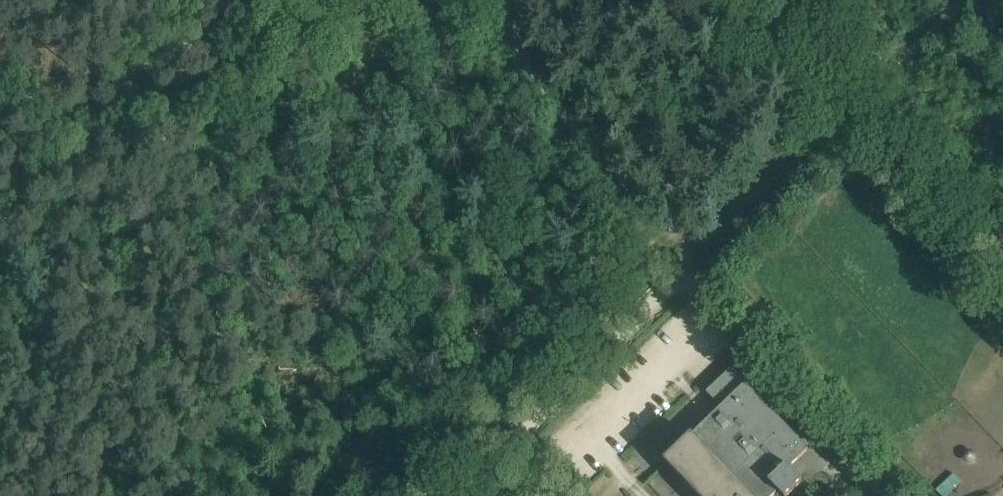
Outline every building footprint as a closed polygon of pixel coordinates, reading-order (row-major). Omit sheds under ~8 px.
[(732,368),(707,392),(722,408),(665,462),(698,495),(773,495),(778,491),(783,495),(787,495),(802,481),(800,478),(801,477),(792,467),(790,469),(789,468),(808,449),(746,385),(747,384),(732,368)] [(956,474),(943,484),(950,493),(963,482),(956,474)]
